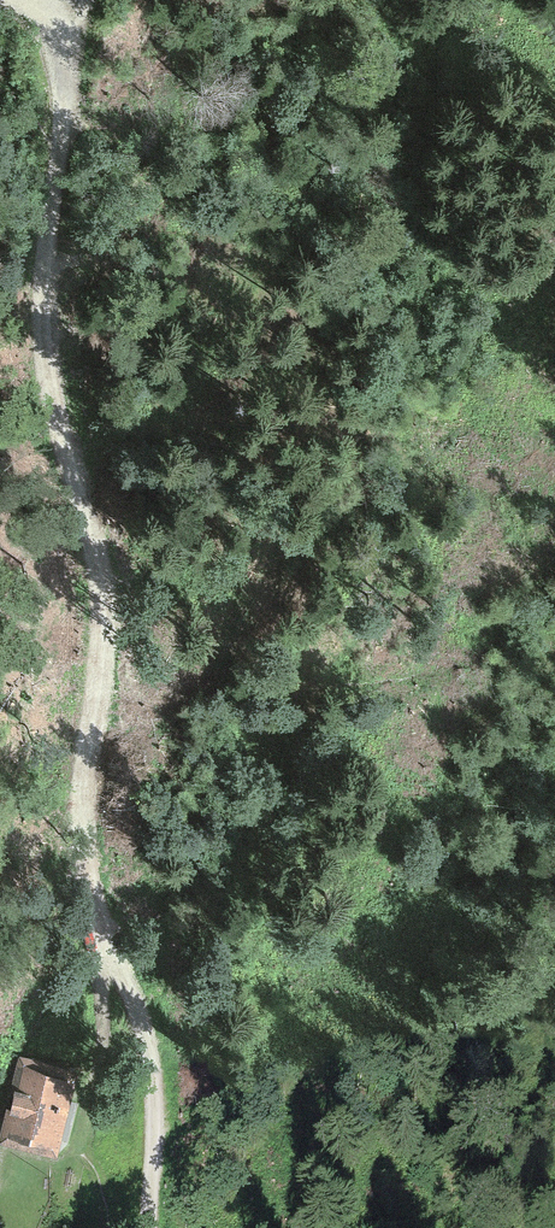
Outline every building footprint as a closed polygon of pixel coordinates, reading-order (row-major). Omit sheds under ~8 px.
[(19,1054),(11,1086),(14,1087),(10,1106),(6,1105),(0,1131),(0,1141),(57,1155),(78,1068),(19,1054)]
